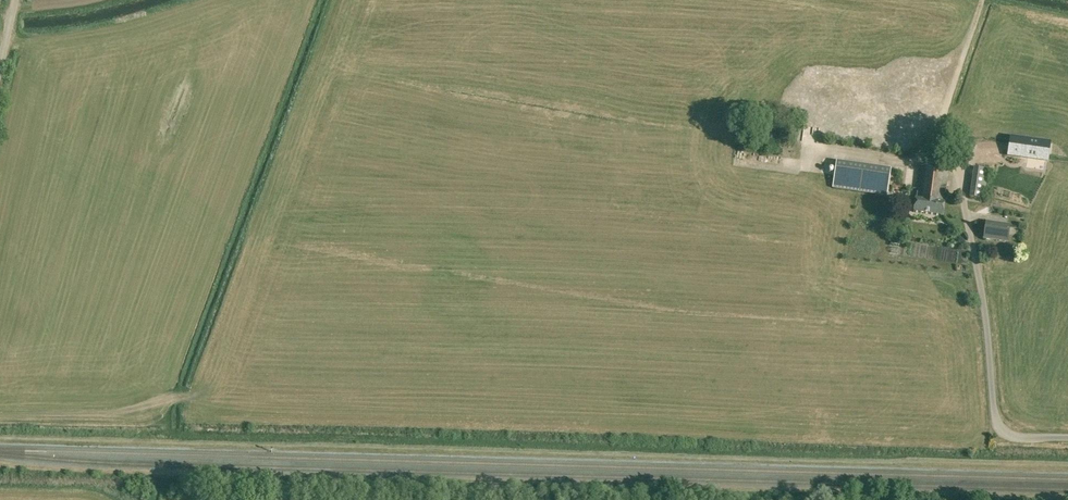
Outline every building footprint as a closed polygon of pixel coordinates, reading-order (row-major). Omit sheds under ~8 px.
[(759,139),(777,141),(778,128),(761,127),(759,139)] [(1011,138),(1008,156),(1047,162),(1050,143),(1011,138)] [(891,169),(836,161),(832,187),(887,196),(891,169)] [(914,212),(942,216),(944,203),(943,203),(947,170),(921,167),(917,200),(915,200),(914,212)] [(969,197),(983,199),(988,170),(974,168),(969,197)] [(984,239),(1007,242),(1009,225),(986,222),(984,239)] [(900,236),(892,235),(891,244),(899,245),(900,236)]
